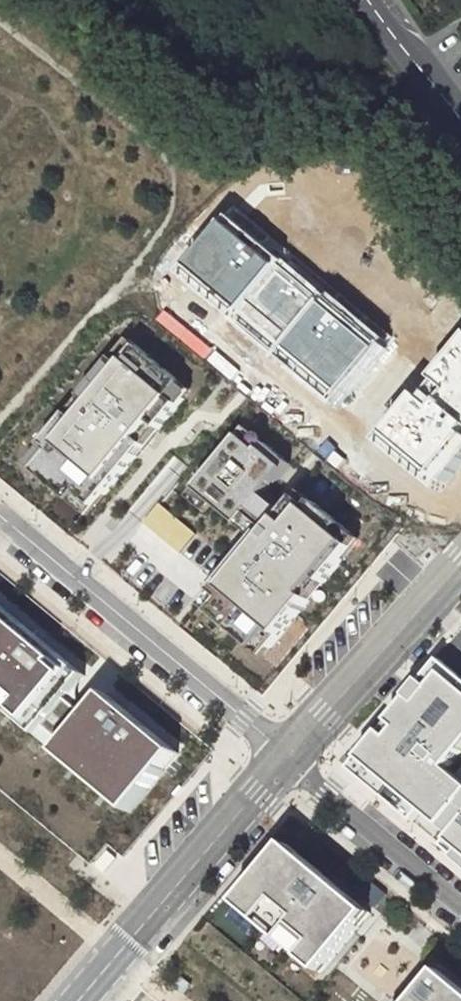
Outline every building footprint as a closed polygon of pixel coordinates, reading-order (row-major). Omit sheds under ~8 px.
[(221,209),(171,269),(201,294),(297,374),(329,400),(379,341),(221,209)] [(370,436),(439,490),(460,462),(460,328),(370,436)] [(137,338),(37,463),(85,501),(93,490),(113,506),(162,444),(156,439),(166,427),(177,435),(200,406),(194,401),(203,390),(137,338)] [(250,427),(193,494),(215,513),(227,498),(257,523),(262,517),(282,534),(235,590),(230,586),(216,602),(273,651),(291,629),(300,637),(333,598),(328,594),(371,544),(357,532),(364,524),(322,488),(301,513),(281,496),(302,471),(250,427)] [(169,509),(154,529),(180,548),(195,528),(169,509)] [(111,697),(95,716),(84,707),(76,700),(92,681),(54,650),(0,605),(0,706),(43,741),(61,756),(129,812),(178,753),(150,730),(111,697)] [(441,660),(351,767),(460,860),(460,779),(449,768),(460,754),(460,676),(441,660)] [(371,913),(288,844),(239,904),(322,973),(371,913)] [(110,851),(97,865),(105,873),(118,859),(110,851)] [(364,875),(352,888),(375,907),(387,894),(364,875)] [(415,1000),(460,1000),(460,988),(440,971),(415,1000)]
